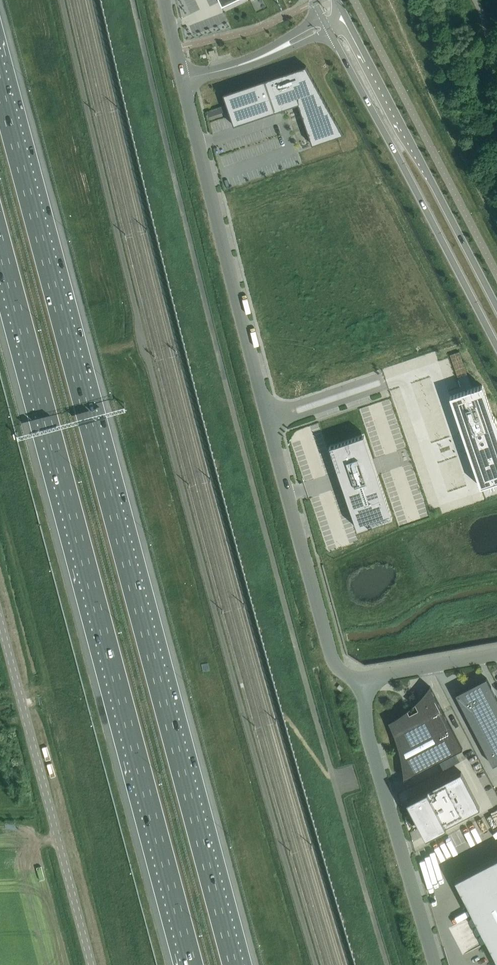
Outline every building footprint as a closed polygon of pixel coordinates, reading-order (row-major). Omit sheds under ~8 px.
[(343,134),(306,65),(223,93),(227,104),(234,125),(284,108),(282,103),(296,98),(312,144),(338,136),(343,134)] [(230,179),(232,190),(244,187),(242,176),(230,179)] [(459,351),(450,354),(458,377),(467,374),(459,351)] [(450,396),(464,439),(463,440),(463,441),(463,442),(465,443),(466,444),(480,486),(496,481),(496,423),(492,414),(482,385),(450,396)] [(364,433),(329,445),(340,479),(357,528),(392,516),(376,467),(364,433)] [(486,677),(456,693),(493,764),(496,762),(496,698),(486,677)] [(393,719),(389,721),(393,730),(396,740),(399,749),(401,759),(403,769),(404,779),(462,748),(430,686),(427,689),(424,693),(421,696),(418,699),(415,702),(415,703),(418,709),(410,713),(407,709),(404,712),(400,714),(396,717),(393,719)] [(461,771),(407,799),(426,835),(480,807),(461,771)] [(455,879),(496,959),(496,857),(455,879)]
